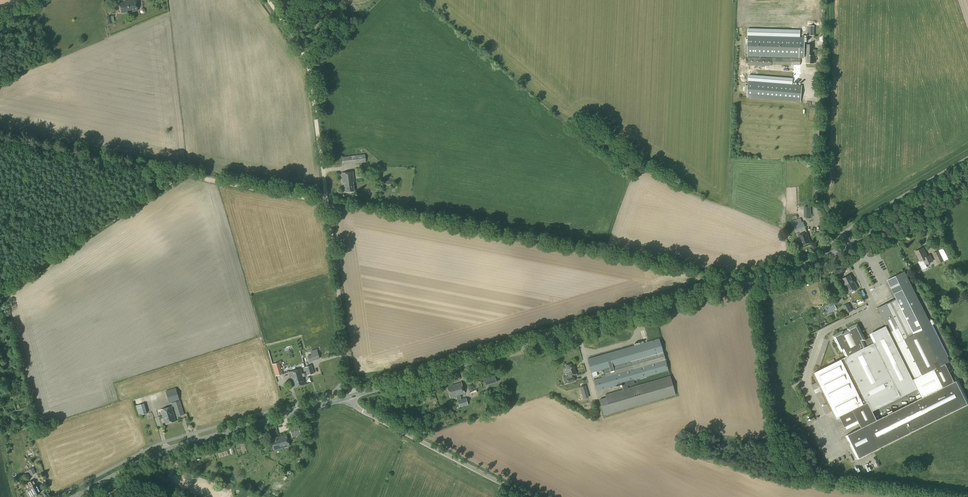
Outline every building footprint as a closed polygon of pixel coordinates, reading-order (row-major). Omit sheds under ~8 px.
[(138,11),(136,0),(124,2),(124,3),(120,4),(122,13),(129,12),(129,13),(138,11)] [(747,46),(747,57),(803,58),(804,49),(804,37),(747,36),(747,46)] [(748,65),(771,66),(771,64),(772,58),(748,57),(748,65)] [(800,65),(800,58),(774,58),(773,72),(793,72),(793,65),(800,65)] [(801,101),(802,85),(748,81),(747,97),(801,101)] [(342,165),(366,162),(365,154),(341,157),(342,165)] [(354,191),(353,182),(354,182),(353,172),(341,173),(343,183),(344,183),(345,192),(354,191)] [(800,218),(794,220),(795,225),(794,225),(796,231),(805,227),(803,222),(802,222),(800,218)] [(801,245),(810,242),(807,232),(798,235),(801,245)] [(927,256),(923,248),(915,251),(920,261),(923,260),(925,264),(933,261),(930,255),(927,256)] [(938,264),(944,261),(939,250),(932,253),(938,264)] [(958,379),(951,383),(942,365),(949,361),(904,271),(886,280),(896,299),(877,308),(891,335),(874,342),(871,336),(865,339),(857,323),(847,329),(843,331),(843,330),(832,336),(841,352),(843,351),(845,357),(841,359),(813,373),(836,418),(839,416),(844,427),(857,420),(861,428),(845,436),(848,441),(849,441),(851,445),(850,445),(857,459),(873,451),(930,422),(935,420),(967,404),(967,399),(958,379)] [(845,286),(853,282),(849,275),(841,279),(845,286)] [(854,281),(853,282),(845,286),(844,286),(847,294),(858,289),(854,281)] [(842,297),(821,306),(825,315),(831,312),(837,309),(834,305),(844,301),(842,297)] [(846,313),(852,310),(848,303),(843,306),(846,313)] [(606,377),(593,380),(596,391),(622,384),(623,389),(628,388),(627,386),(635,384),(634,380),(668,370),(659,339),(587,359),(591,373),(592,373),(593,377),(597,375),(596,372),(604,370),(606,377)] [(309,362),(319,359),(316,349),(310,351),(311,355),(308,356),(309,362)] [(277,360),(276,357),(270,358),(272,364),(275,376),(282,374),(278,360),(277,360)] [(572,378),(571,375),(576,374),(573,364),(565,366),(568,376),(569,376),(570,378),(567,379),(568,383),(574,381),(573,377),(572,378)] [(295,371),(299,386),(305,384),(303,376),(313,373),(311,366),(304,368),(305,373),(302,374),(300,369),(295,371)] [(293,387),(299,386),(295,371),(289,372),(293,387)] [(485,386),(497,383),(494,373),(482,376),(485,386)] [(603,415),(675,395),(670,376),(628,388),(623,389),(605,395),(606,398),(599,399),(603,415)] [(461,400),(459,395),(464,394),(461,382),(447,387),(450,398),(456,396),(459,407),(467,405),(465,398),(461,400)] [(583,399),(589,397),(585,386),(580,387),(583,399)] [(184,415),(176,388),(165,391),(169,404),(171,403),(172,406),(174,406),(177,417),(184,415)] [(138,416),(147,413),(144,404),(136,406),(138,416)] [(164,424),(175,421),(171,407),(160,410),(164,424)] [(291,435),(299,432),(297,424),(288,427),(291,435)] [(274,450),(289,446),(286,435),(270,439),(274,450)] [(31,476),(36,473),(33,468),(25,472),(27,477),(31,475),(31,476)] [(31,496),(32,496),(41,492),(37,484),(36,485),(34,480),(28,483),(30,487),(29,488),(30,489),(27,491),(31,496)]
